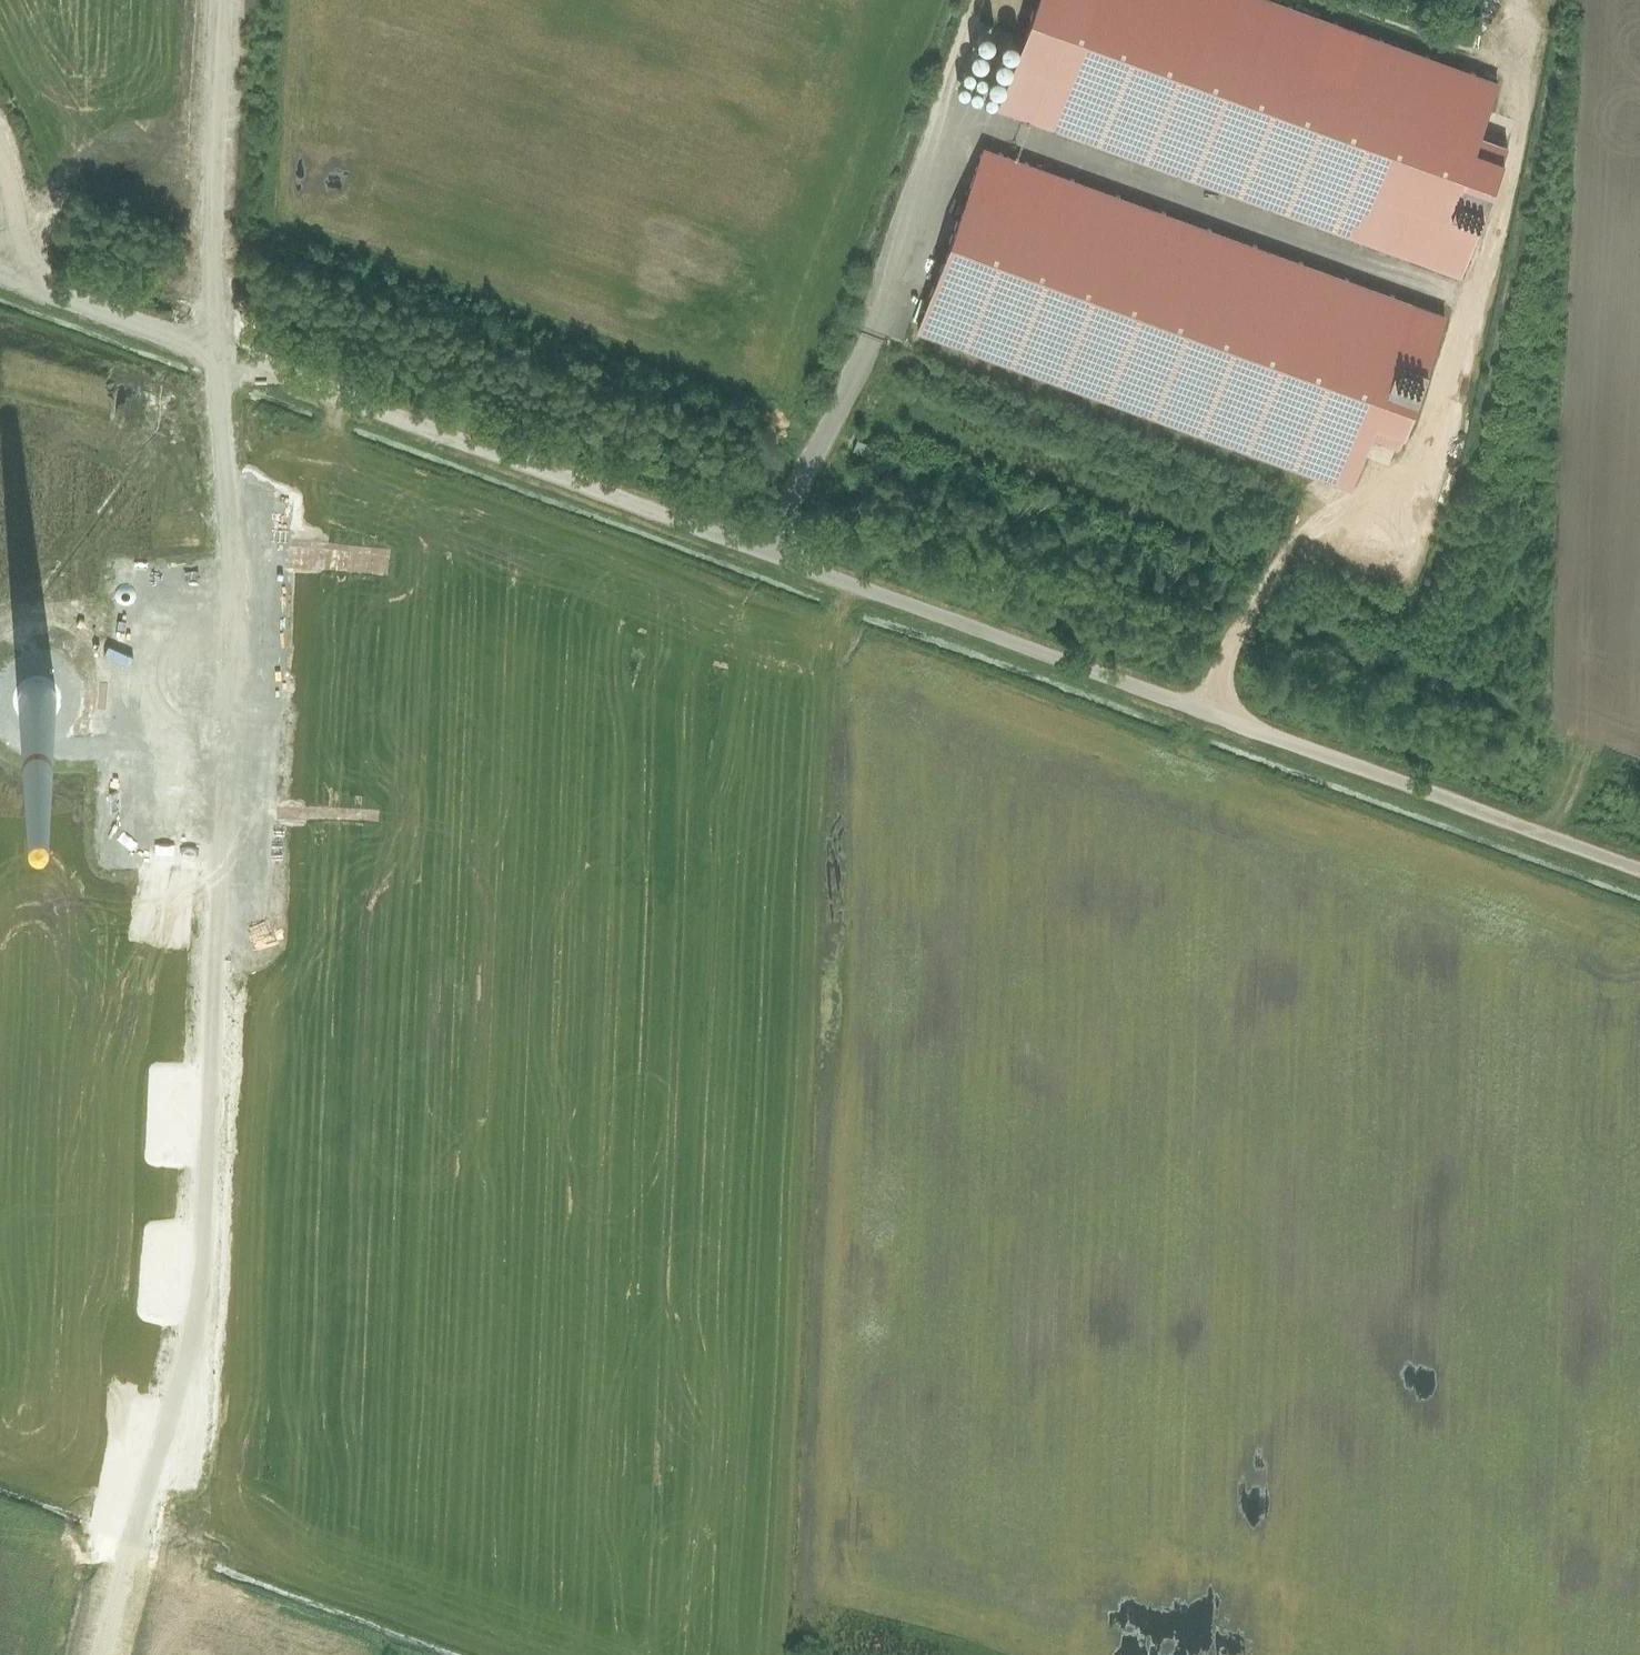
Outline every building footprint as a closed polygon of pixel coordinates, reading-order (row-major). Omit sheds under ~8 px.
[(1307,0),(1038,0),(999,108),(1464,273),(1512,137),(1482,127),(1503,69),(1307,0)] [(1448,311),(986,142),(913,332),(1357,488),(1370,433),(1401,444),(1448,311)]
